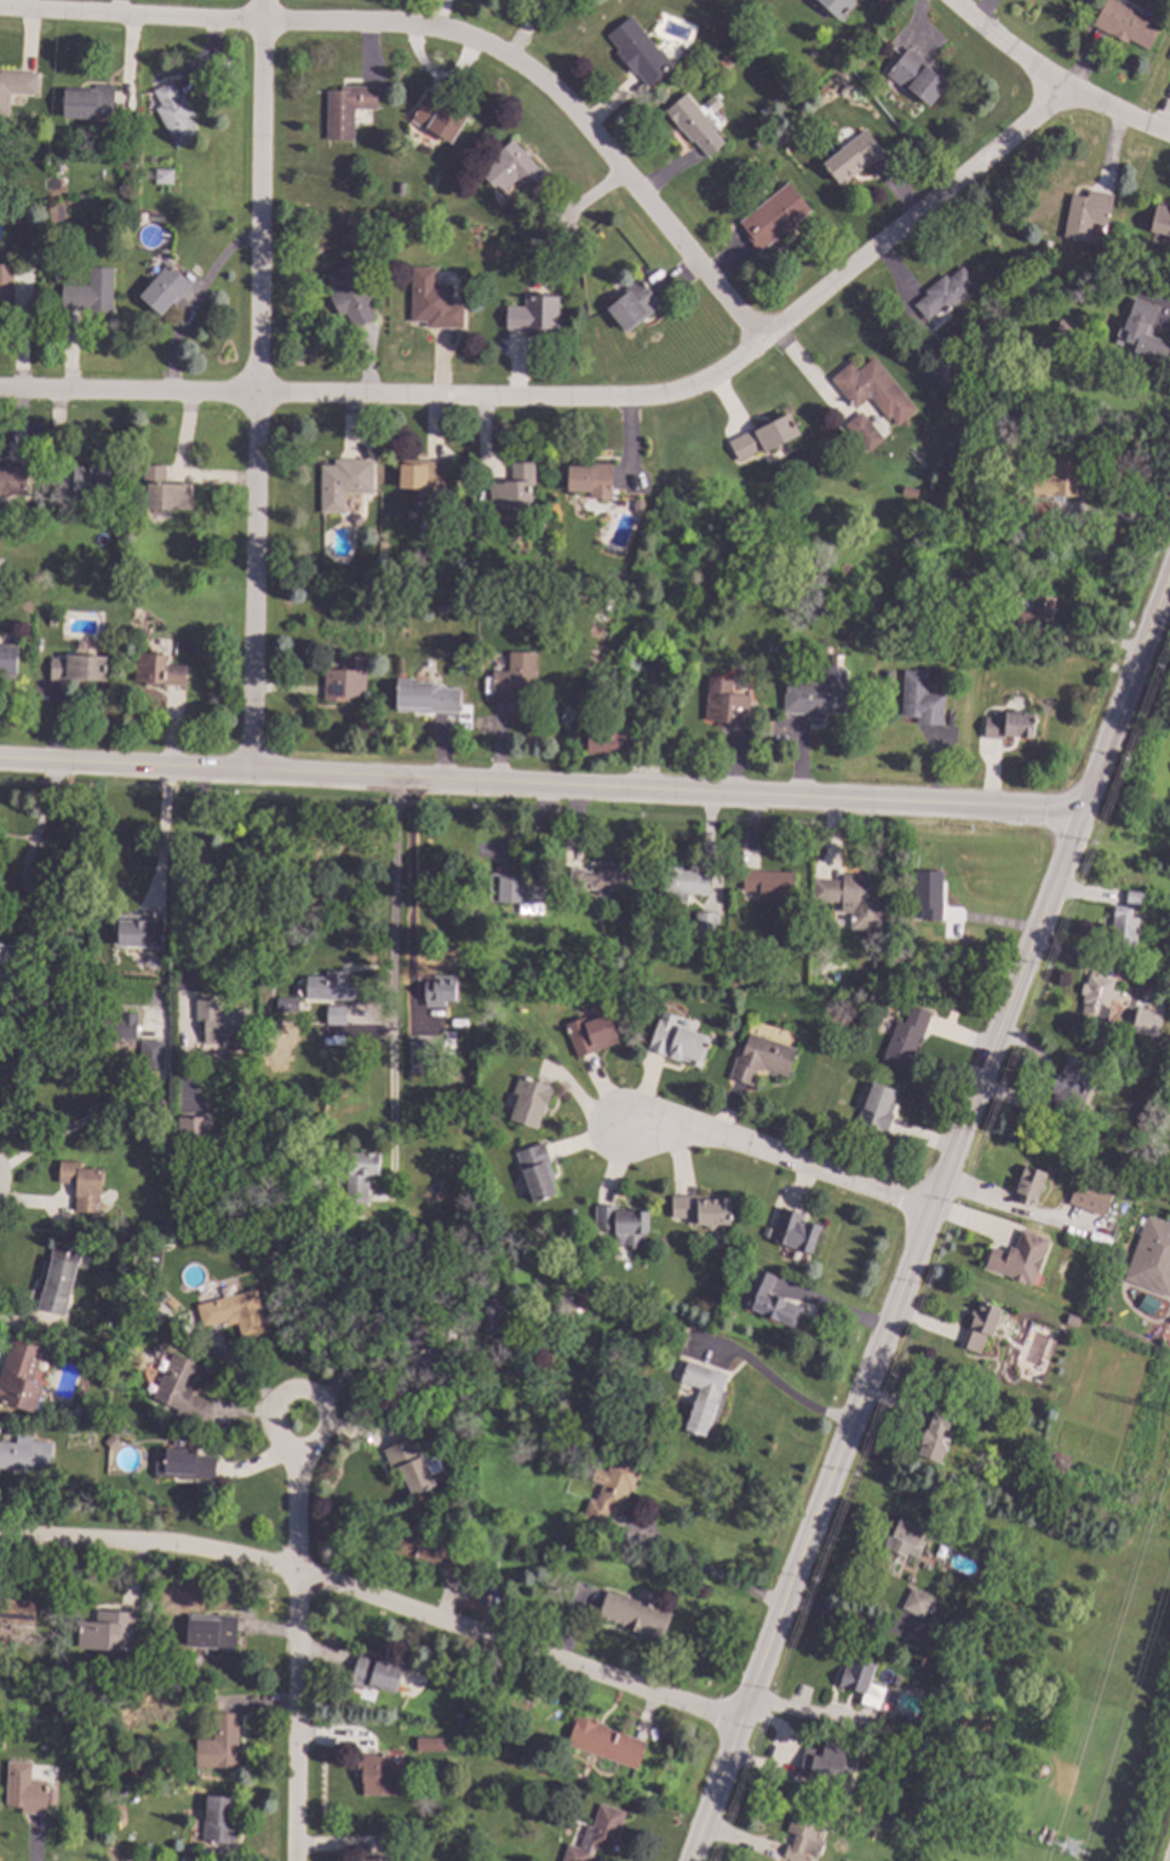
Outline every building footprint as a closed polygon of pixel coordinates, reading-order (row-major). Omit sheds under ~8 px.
[(839,23),(859,2),(856,0),(814,0),(839,23)] [(1090,25),(1103,0),(1115,0),(1163,24),(1149,51),(1128,40),(1126,44),(1090,25)] [(632,16),(672,68),(648,87),(636,73),(632,76),(615,53),(618,51),(606,35),(632,16)] [(950,82),(929,107),(911,91),(907,95),(883,74),(907,46),(950,82)] [(6,115),(0,115),(0,70),(38,71),(36,95),(7,93),(6,115)] [(151,91),(170,80),(178,95),(182,93),(202,132),(176,147),(154,108),(160,105),(151,91)] [(113,85),(111,119),(61,118),(62,88),(92,90),(92,85),(113,85)] [(375,85),(374,110),(352,110),(352,139),(323,139),(325,85),(375,85)] [(428,87),(408,120),(449,144),(469,111),(428,87)] [(661,110),(684,92),(704,116),(706,115),(716,128),(713,131),(722,143),(699,161),(661,110)] [(820,161),(839,185),(882,153),(864,127),(820,161)] [(511,136),(545,174),(520,197),(505,182),(494,191),(474,168),(511,136)] [(154,185),(171,185),(172,171),(154,171),(154,185)] [(786,182),(730,222),(757,258),(797,229),(791,219),(807,208),(786,182)] [(1112,194),(1103,244),(1061,236),(1069,195),(1085,197),(1086,189),(1112,194)] [(1148,231),(1169,237),(1169,205),(1155,201),(1148,231)] [(167,263),(191,284),(161,319),(137,297),(167,263)] [(346,263),(325,275),(333,293),(328,297),(337,313),(344,309),(356,331),(375,321),(346,263)] [(13,309),(15,264),(0,264),(0,309),(13,309)] [(408,265),(409,321),(424,321),(424,327),(463,327),(461,304),(452,304),(452,284),(435,284),(435,265),(408,265)] [(88,268),(111,268),(111,309),(61,309),(62,285),(87,285),(88,268)] [(962,268),(977,287),(945,314),(940,309),(924,321),(911,304),(923,294),(922,292),(944,275),(947,279),(962,268)] [(602,308),(625,337),(663,307),(650,292),(660,284),(648,269),(602,308)] [(557,296),(556,331),(504,330),(504,307),(523,307),(524,296),(557,296)] [(1131,296),(1119,330),(1125,331),(1122,340),(1134,344),(1132,350),(1164,361),(1169,345),(1145,337),(1148,325),(1154,327),(1162,307),(1131,296)] [(830,378),(850,362),(855,370),(872,356),(917,411),(895,428),(870,396),(854,408),(830,378)] [(787,412),(799,434),(763,454),(761,449),(738,463),(725,441),(750,429),(751,431),(787,412)] [(842,427),(864,455),(882,441),(859,413),(842,427)] [(1073,458),(1037,458),(1036,510),(1072,510),(1073,458)] [(371,460),(371,493),(343,493),(343,514),(320,514),(320,465),(333,465),(333,459),(371,460)] [(398,464),(398,488),(423,488),(423,481),(443,481),(445,460),(419,459),(419,464),(398,464)] [(70,462),(119,463),(117,498),(69,497),(70,462)] [(509,463),(533,462),(533,485),(524,485),(526,508),(487,509),(487,482),(510,481),(509,463)] [(24,496),(0,495),(0,468),(5,468),(5,463),(25,463),(24,496)] [(140,464),(140,488),(145,488),(144,509),(190,510),(190,485),(164,483),(165,465),(140,464)] [(610,464),(610,500),(586,500),(586,494),(566,494),(567,465),(589,466),(590,464),(610,464)] [(1051,597),(1033,595),(1031,612),(1015,609),(1013,622),(1048,626),(1051,597)] [(16,672),(0,671),(0,644),(18,646),(16,672)] [(509,652),(507,671),(491,671),(489,700),(533,703),(534,652),(509,652)] [(134,653),(132,682),(184,686),(185,665),(165,664),(166,654),(134,653)] [(50,657),(64,658),(64,654),(107,657),(105,682),(64,680),(64,682),(48,681),(50,657)] [(342,657),(365,658),(363,695),(352,695),(352,698),(348,698),(348,703),(322,702),(323,669),(342,670),(342,657)] [(784,681),(782,714),(807,715),(805,720),(825,720),(825,714),(844,714),(847,665),(822,664),(821,682),(784,681)] [(902,669),(900,717),(916,717),(916,723),(942,725),(944,694),(927,693),(928,670),(902,669)] [(706,675),(702,720),(710,721),(710,726),(747,729),(751,695),(730,693),(732,677),(706,675)] [(395,681),(395,712),(460,712),(460,688),(438,688),(438,683),(430,683),(430,682),(395,681)] [(983,717),(982,739),(1005,740),(1005,738),(1034,739),(1037,714),(1004,711),(1004,714),(992,714),(992,718),(983,717)] [(584,754),(616,755),(616,748),(620,748),(620,746),(642,748),(643,728),(623,727),(624,716),(585,715),(584,754)] [(625,864),(624,891),(589,888),(589,883),(584,882),(583,888),(579,888),(579,893),(570,892),(570,888),(568,888),(569,867),(584,867),(584,871),(589,871),(590,861),(625,864)] [(679,866),(679,870),(695,870),(695,874),(709,875),(707,894),(686,893),(686,901),(672,901),(673,893),(659,892),(660,865),(679,866)] [(742,869),(792,871),(791,903),(757,901),(758,891),(741,889),(742,869)] [(941,871),(940,920),(919,918),(919,906),(912,906),(913,870),(941,871)] [(522,875),(522,878),(544,880),(541,914),(517,912),(518,901),(498,900),(498,903),(486,901),(487,874),(522,875)] [(876,875),(874,900),(881,900),(879,930),(848,928),(849,911),(839,911),(839,900),(813,899),(813,877),(841,878),(841,874),(876,875)] [(1125,891),(1142,892),(1141,905),(1124,904),(1125,891)] [(1130,906),(1130,915),(1136,916),(1135,926),(1137,927),(1136,933),(1134,933),(1132,946),(1109,944),(1112,905),(1130,906)] [(156,946),(113,946),(113,929),(105,929),(105,915),(137,916),(137,911),(156,911),(156,946)] [(717,912),(716,940),(693,939),(694,911),(717,912)] [(13,978),(0,976),(0,943),(17,945),(13,978)] [(114,970),(105,970),(105,958),(115,958),(114,970)] [(554,961),(552,969),(543,968),(544,960),(554,961)] [(574,977),(564,975),(564,967),(575,967),(574,977)] [(345,974),(348,974),(348,986),(354,986),(352,998),(304,998),(304,987),(303,986),(303,980),(305,981),(305,973),(325,973),(325,970),(345,970),(345,974)] [(454,975),(454,1001),(443,1001),(443,1007),(423,1006),(424,981),(431,981),(432,975),(454,975)] [(734,975),(734,986),(725,986),(725,975),(734,975)] [(1111,980),(1105,1006),(1108,1007),(1105,1023),(1078,1017),(1083,1000),(1080,1000),(1082,994),(1079,992),(1082,983),(1085,984),(1088,975),(1111,980)] [(219,1009),(247,1009),(247,1043),(202,1043),(202,1019),(194,1019),(194,998),(219,998),(219,1009)] [(297,1012),(275,1012),(275,998),(297,998),(297,1012)] [(929,1013),(919,1037),(918,1037),(906,1067),(881,1058),(895,1018),(902,1021),(910,1004),(929,1013)] [(1153,1013),(1148,1035),(1130,1031),(1135,1009),(1153,1013)] [(137,1013),(134,1040),(101,1037),(102,1015),(117,1017),(117,1012),(137,1013)] [(619,1042),(573,1058),(562,1023),(583,1015),(587,1019),(608,1012),(619,1042)] [(675,1017),(672,1024),(710,1037),(700,1067),(686,1063),(687,1061),(679,1059),(676,1060),(667,1058),(665,1053),(664,1055),(646,1049),(655,1018),(658,1019),(661,1012),(675,1017)] [(1128,1023),(1120,1033),(1112,1027),(1119,1017),(1128,1023)] [(795,1048),(786,1076),(762,1067),(761,1071),(756,1069),(750,1086),(728,1078),(734,1057),(738,1058),(739,1054),(740,1054),(747,1032),(795,1048)] [(441,1035),(440,1054),(431,1053),(432,1033),(441,1035)] [(281,1046),(262,1046),(262,1035),(281,1035),(281,1046)] [(431,1055),(406,1055),(406,1035),(408,1035),(431,1035),(431,1055)] [(161,1040),(159,1067),(138,1066),(139,1038),(161,1040)] [(408,1073),(424,1074),(426,1042),(409,1041),(408,1073)] [(1096,1065),(1078,1113),(1074,1112),(1068,1128),(1048,1120),(1054,1103),(1050,1100),(1053,1093),(1048,1092),(1056,1070),(1060,1072),(1066,1054),(1096,1065)] [(552,1086),(543,1115),(540,1113),(535,1129),(509,1120),(516,1096),(511,1095),(517,1075),(552,1086)] [(895,1089),(890,1103),(894,1104),(890,1113),(893,1113),(885,1133),(855,1122),(870,1080),(895,1089)] [(206,1138),(177,1138),(177,1116),(206,1116),(206,1138)] [(139,1124),(139,1140),(130,1139),(131,1124),(139,1124)] [(549,1161),(545,1166),(555,1192),(530,1201),(514,1151),(541,1141),(549,1161)] [(378,1152),(377,1175),(367,1174),(365,1207),(343,1204),(345,1173),(346,1173),(348,1150),(378,1152)] [(80,1162),(79,1167),(101,1168),(99,1193),(98,1193),(97,1213),(73,1210),(75,1183),(57,1183),(58,1161),(80,1162)] [(1046,1173),(1036,1202),(1028,1198),(1027,1204),(1017,1202),(1020,1196),(1013,1193),(1022,1164),(1046,1173)] [(1109,1189),(1101,1215),(1066,1203),(1076,1176),(1109,1189)] [(730,1225),(690,1225),(690,1218),(671,1218),(671,1196),(705,1196),(705,1199),(713,1199),(713,1196),(730,1196),(730,1225)] [(615,1206),(615,1209),(647,1210),(647,1233),(642,1233),(642,1247),(621,1247),(621,1243),(613,1243),(613,1230),(593,1229),(595,1204),(615,1206)] [(803,1214),(802,1219),(819,1225),(809,1253),(768,1238),(780,1206),(803,1214)] [(1146,1213),(1169,1222),(1169,1293),(1169,1296),(1120,1278),(1146,1213)] [(1046,1238),(1030,1284),(981,1265),(988,1246),(1004,1252),(1006,1247),(1013,1249),(1020,1229),(1046,1238)] [(119,1239),(117,1249),(109,1247),(110,1238),(119,1239)] [(80,1249),(63,1316),(35,1309),(42,1282),(38,1281),(42,1260),(47,1261),(52,1243),(80,1249)] [(775,1276),(767,1292),(802,1309),(793,1328),(776,1319),(775,1322),(747,1307),(752,1296),(742,1293),(755,1266),(775,1276)] [(746,1270),(742,1279),(736,1277),(740,1267),(746,1270)] [(499,1334),(477,1333),(478,1287),(499,1288),(499,1334)] [(265,1333),(240,1339),(235,1322),(224,1324),(223,1321),(201,1327),(195,1304),(253,1288),(265,1333)] [(177,1302),(171,1310),(161,1301),(167,1294),(177,1302)] [(999,1309),(977,1353),(959,1344),(982,1300),(999,1309)] [(1077,1316),(1073,1325),(1062,1322),(1066,1312),(1077,1316)] [(430,1345),(434,1342),(449,1380),(424,1391),(401,1335),(421,1327),(430,1345)] [(33,1413),(0,1401),(0,1370),(11,1338),(42,1348),(31,1381),(42,1385),(33,1413)] [(166,1353),(154,1358),(150,1347),(162,1342),(166,1353)] [(199,1364),(189,1387),(193,1388),(190,1393),(205,1401),(195,1422),(174,1413),(177,1409),(150,1397),(171,1352),(199,1364)] [(725,1374),(718,1395),(717,1395),(713,1405),(716,1405),(705,1437),(682,1428),(693,1396),(694,1397),(698,1387),(678,1380),(686,1359),(725,1374)] [(94,1404),(94,1420),(81,1419),(81,1403),(94,1404)] [(68,1407),(67,1414),(57,1412),(58,1404),(68,1407)] [(120,1419),(110,1428),(102,1420),(111,1410),(120,1419)] [(412,1425),(406,1427),(403,1422),(400,1425),(396,1416),(407,1412),(412,1425)] [(950,1418),(946,1430),(942,1428),(940,1436),(948,1438),(946,1447),(945,1447),(939,1462),(914,1454),(918,1443),(917,1443),(923,1428),(925,1430),(931,1412),(950,1418)] [(15,1468),(0,1467),(0,1441),(15,1442),(15,1435),(31,1436),(30,1441),(51,1442),(50,1466),(30,1465),(30,1470),(28,1470),(28,1472),(13,1471),(15,1468)] [(117,1441),(110,1449),(103,1442),(111,1435),(117,1441)] [(435,1485),(411,1495),(398,1468),(391,1471),(382,1449),(413,1436),(435,1485)] [(194,1450),(194,1455),(214,1456),(213,1479),(153,1475),(154,1447),(194,1450)] [(638,1465),(631,1489),(627,1488),(619,1513),(608,1510),(602,1525),(580,1518),(587,1498),(595,1500),(610,1455),(638,1465)] [(900,1519),(901,1518),(927,1529),(916,1557),(906,1553),(905,1557),(883,1548),(884,1545),(881,1544),(885,1530),(889,1533),(895,1518),(900,1519)] [(455,1542),(454,1547),(471,1553),(464,1574),(394,1550),(402,1524),(455,1542)] [(627,1539),(625,1545),(618,1542),(620,1536),(627,1539)] [(928,1553),(925,1559),(919,1557),(920,1551),(928,1553)] [(910,1587),(931,1597),(928,1602),(930,1603),(927,1611),(924,1610),(920,1617),(900,1608),(910,1587)] [(606,1590),(670,1611),(661,1640),(596,1617),(606,1590)] [(31,1626),(0,1624),(0,1598),(33,1599),(31,1626)] [(139,1611),(137,1651),(75,1647),(78,1620),(93,1621),(94,1609),(139,1611)] [(236,1615),(234,1647),(217,1647),(217,1648),(183,1647),(184,1614),(236,1615)] [(195,1653),(199,1656),(199,1662),(195,1666),(190,1666),(185,1660),(185,1655),(190,1651),(195,1653)] [(403,1666),(395,1693),(371,1685),(368,1690),(348,1683),(357,1651),(403,1666)] [(874,1666),(868,1683),(888,1689),(884,1701),(887,1701),(884,1711),(858,1702),(861,1693),(837,1685),(843,1665),(847,1666),(849,1657),(874,1666)] [(173,1667),(173,1676),(164,1676),(164,1667),(173,1667)] [(465,1719),(460,1727),(451,1719),(455,1712),(465,1719)] [(237,1765),(194,1765),(194,1739),(212,1739),(211,1713),(236,1713),(237,1765)] [(592,1723),(593,1719),(604,1724),(603,1727),(644,1741),(635,1769),(564,1745),(573,1720),(572,1720),(573,1716),(592,1723)] [(514,1728),(510,1737),(499,1734),(501,1724),(514,1728)] [(847,1742),(838,1782),(809,1777),(809,1779),(797,1776),(803,1747),(821,1750),(824,1737),(847,1742)] [(414,1753),(442,1753),(442,1740),(415,1739),(414,1753)] [(388,1770),(401,1770),(401,1794),(361,1794),(362,1779),(356,1779),(356,1753),(388,1753),(388,1770)] [(31,1762),(30,1779),(46,1780),(44,1814),(19,1813),(21,1805),(4,1804),(7,1760),(31,1762)] [(125,1786),(125,1794),(109,1793),(110,1785),(125,1786)] [(237,1797),(234,1843),(201,1840),(202,1817),(205,1817),(206,1796),(237,1797)] [(803,1851),(800,1860),(796,1860),(781,1856),(785,1844),(790,1845),(793,1834),(785,1832),(793,1808),(820,1816),(814,1837),(822,1840),(818,1855),(803,1851)] [(590,1846),(586,1860),(561,1860),(566,1843),(579,1846),(589,1811),(597,1814),(598,1810),(621,1817),(612,1853),(590,1846)]
